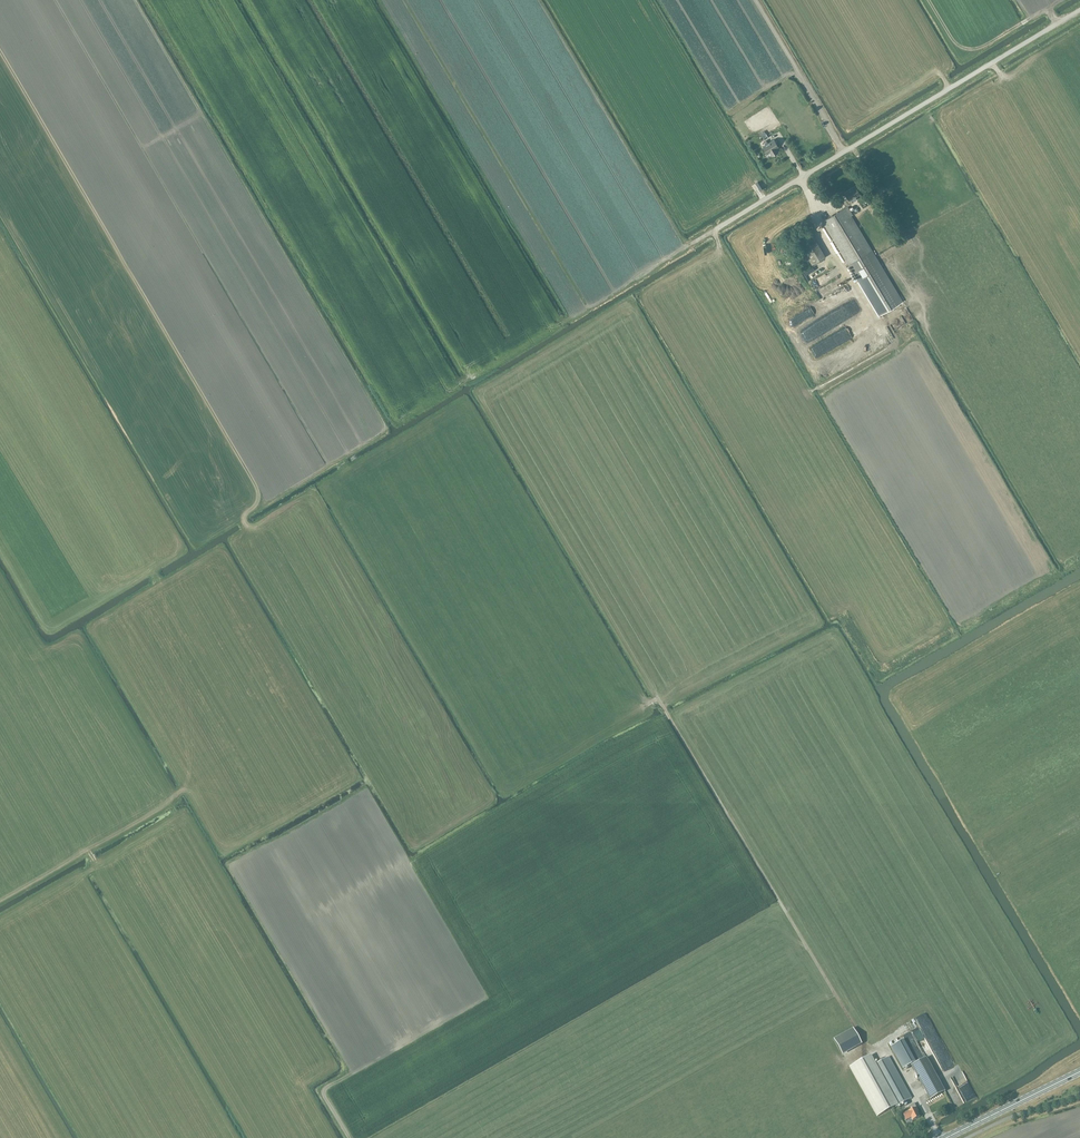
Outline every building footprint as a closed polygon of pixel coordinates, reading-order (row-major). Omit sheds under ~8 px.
[(764,142),(765,145),(762,147),(766,155),(769,153),(771,157),(778,153),(776,149),(779,148),(774,140),(768,144),(766,141),(764,142)] [(846,207),(847,206),(853,203),(851,200),(860,194),(855,186),(844,193),(848,199),(843,202),(846,207)] [(847,206),(846,207),(822,221),(880,316),(903,301),(851,216),(853,215),(847,206)] [(796,237),(812,265),(826,257),(809,229),(796,237)] [(824,271),(823,270),(825,268),(821,263),(807,274),(812,281),(824,271)] [(844,285),(831,292),(827,286),(818,291),(822,298),(820,299),(822,302),(819,303),(823,311),(850,297),(844,285)] [(833,1038),(842,1052),(861,1041),(852,1026),(833,1038)] [(891,1047),(903,1069),(911,1064),(916,1062),(904,1040),(891,1047)] [(925,1056),(916,1062),(911,1064),(930,1098),(944,1090),(925,1056)] [(850,1067),(862,1088),(877,1116),(896,1106),(896,1107),(911,1098),(888,1057),(873,1065),(868,1057),(850,1067)] [(941,1069),(946,1067),(942,1057),(938,1058),(941,1069)] [(912,1110),(903,1115),(906,1121),(911,1118),(913,1121),(919,1117),(917,1112),(918,1111),(917,1108),(914,1104),(910,1106),(912,1110)]
